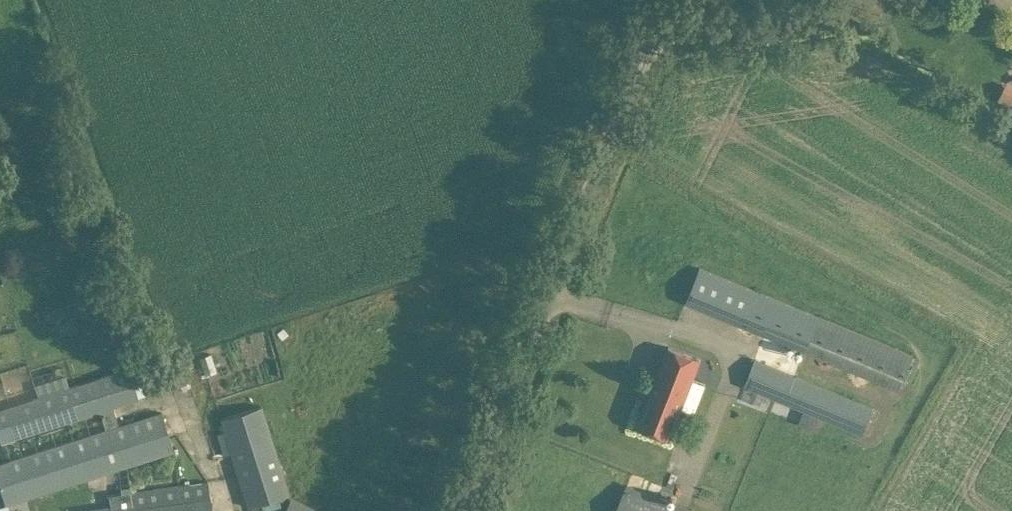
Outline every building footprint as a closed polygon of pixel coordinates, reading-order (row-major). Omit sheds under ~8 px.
[(899,388),(913,354),(701,268),(688,302),(899,388)] [(637,426),(669,438),(681,407),(694,412),(705,384),(691,379),(699,358),(669,346),(637,426)] [(744,385),(863,433),(873,407),(755,359),(744,385)] [(4,502),(173,449),(161,411),(118,425),(112,406),(138,398),(128,367),(68,385),(65,375),(34,384),(37,395),(0,406),(0,440),(99,409),(105,429),(0,461),(0,489),(4,502)] [(252,510),(259,510),(257,503),(260,503),(262,510),(281,505),(278,497),(289,494),(261,405),(221,418),(225,431),(215,434),(222,454),(231,451),(248,506),(250,505),(252,510)] [(207,481),(187,483),(129,491),(128,485),(120,486),(121,493),(109,495),(111,507),(81,510),(211,510),(207,481)] [(640,490),(628,485),(617,510),(693,510),(640,490)] [(314,508),(290,498),(284,510),(313,510),(314,508)]
